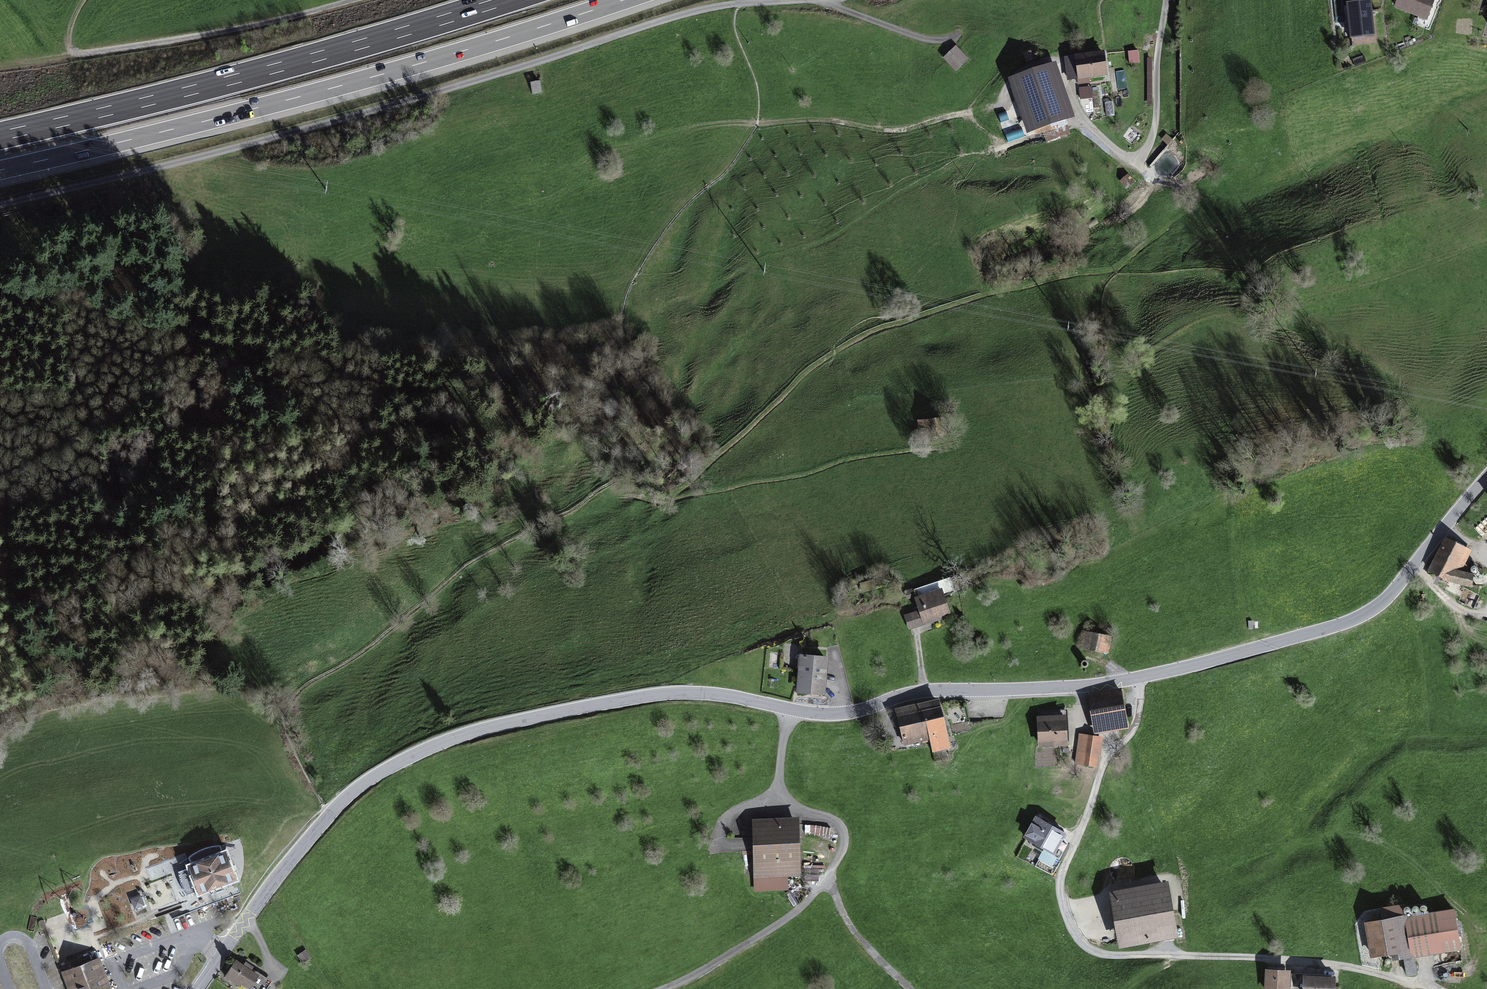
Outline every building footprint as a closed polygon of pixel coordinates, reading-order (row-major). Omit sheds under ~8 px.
[(1347,1),(1351,37),(1375,34),(1371,0),(1358,0),(1347,1)] [(1398,10),(1431,23),(1440,0),(1402,0),(1398,10)] [(959,50),(946,61),(957,74),(970,63),(959,50)] [(1138,50),(1128,50),(1129,63),(1139,62),(1138,50)] [(1112,79),(1108,55),(1067,61),(1070,84),(1112,79)] [(1076,118),(1059,65),(1011,81),(1028,133),(1076,118)] [(542,84),(532,85),(532,95),(543,94),(542,84)] [(1165,148),(1150,165),(1170,182),(1185,166),(1165,148)] [(1131,177),(1121,184),(1127,192),(1137,185),(1131,177)] [(952,420),(920,421),(921,440),(953,438),(952,420)] [(1470,555),(1444,543),(1427,577),(1445,587),(1469,591),(1471,578),(1460,576),(1470,555)] [(922,614),(907,618),(911,631),(955,618),(946,589),(917,599),(922,614)] [(1113,640),(1086,634),(1082,652),(1109,659),(1113,640)] [(832,661),(803,659),(799,699),(828,702),(832,661)] [(1125,693),(1092,698),(1097,736),(1131,731),(1125,693)] [(945,706),(900,713),(904,747),(932,743),(933,752),(951,749),(945,706)] [(1071,719),(1040,721),(1041,752),(1073,751),(1071,719)] [(1104,742),(1085,739),(1082,757),(1101,760),(1104,742)] [(1025,838),(1044,848),(1036,862),(1055,872),(1069,844),(1064,841),(1069,831),(1037,814),(1025,838)] [(802,823),(753,825),(754,881),(804,880),(802,823)] [(191,864),(188,865),(189,867),(178,872),(179,879),(181,885),(183,889),(187,896),(198,892),(199,895),(238,880),(226,851),(223,852),(221,846),(212,846),(204,848),(196,852),(188,857),(191,864)] [(1176,886),(1115,895),(1123,950),(1184,941),(1176,886)] [(1380,924),(1362,927),(1367,964),(1401,959),(1402,964),(1460,955),(1454,912),(1401,920),(1400,909),(1379,913),(1380,924)] [(307,953),(299,958),(303,965),(311,960),(307,953)] [(237,960),(225,977),(239,986),(241,984),(249,988),(250,988),(259,974),(237,960)] [(63,975),(69,988),(113,988),(102,961),(63,975)] [(1264,968),(1264,988),(1289,988),(1289,968),(1264,968)] [(1334,974),(1300,974),(1300,988),(1334,988),(1334,974)]
